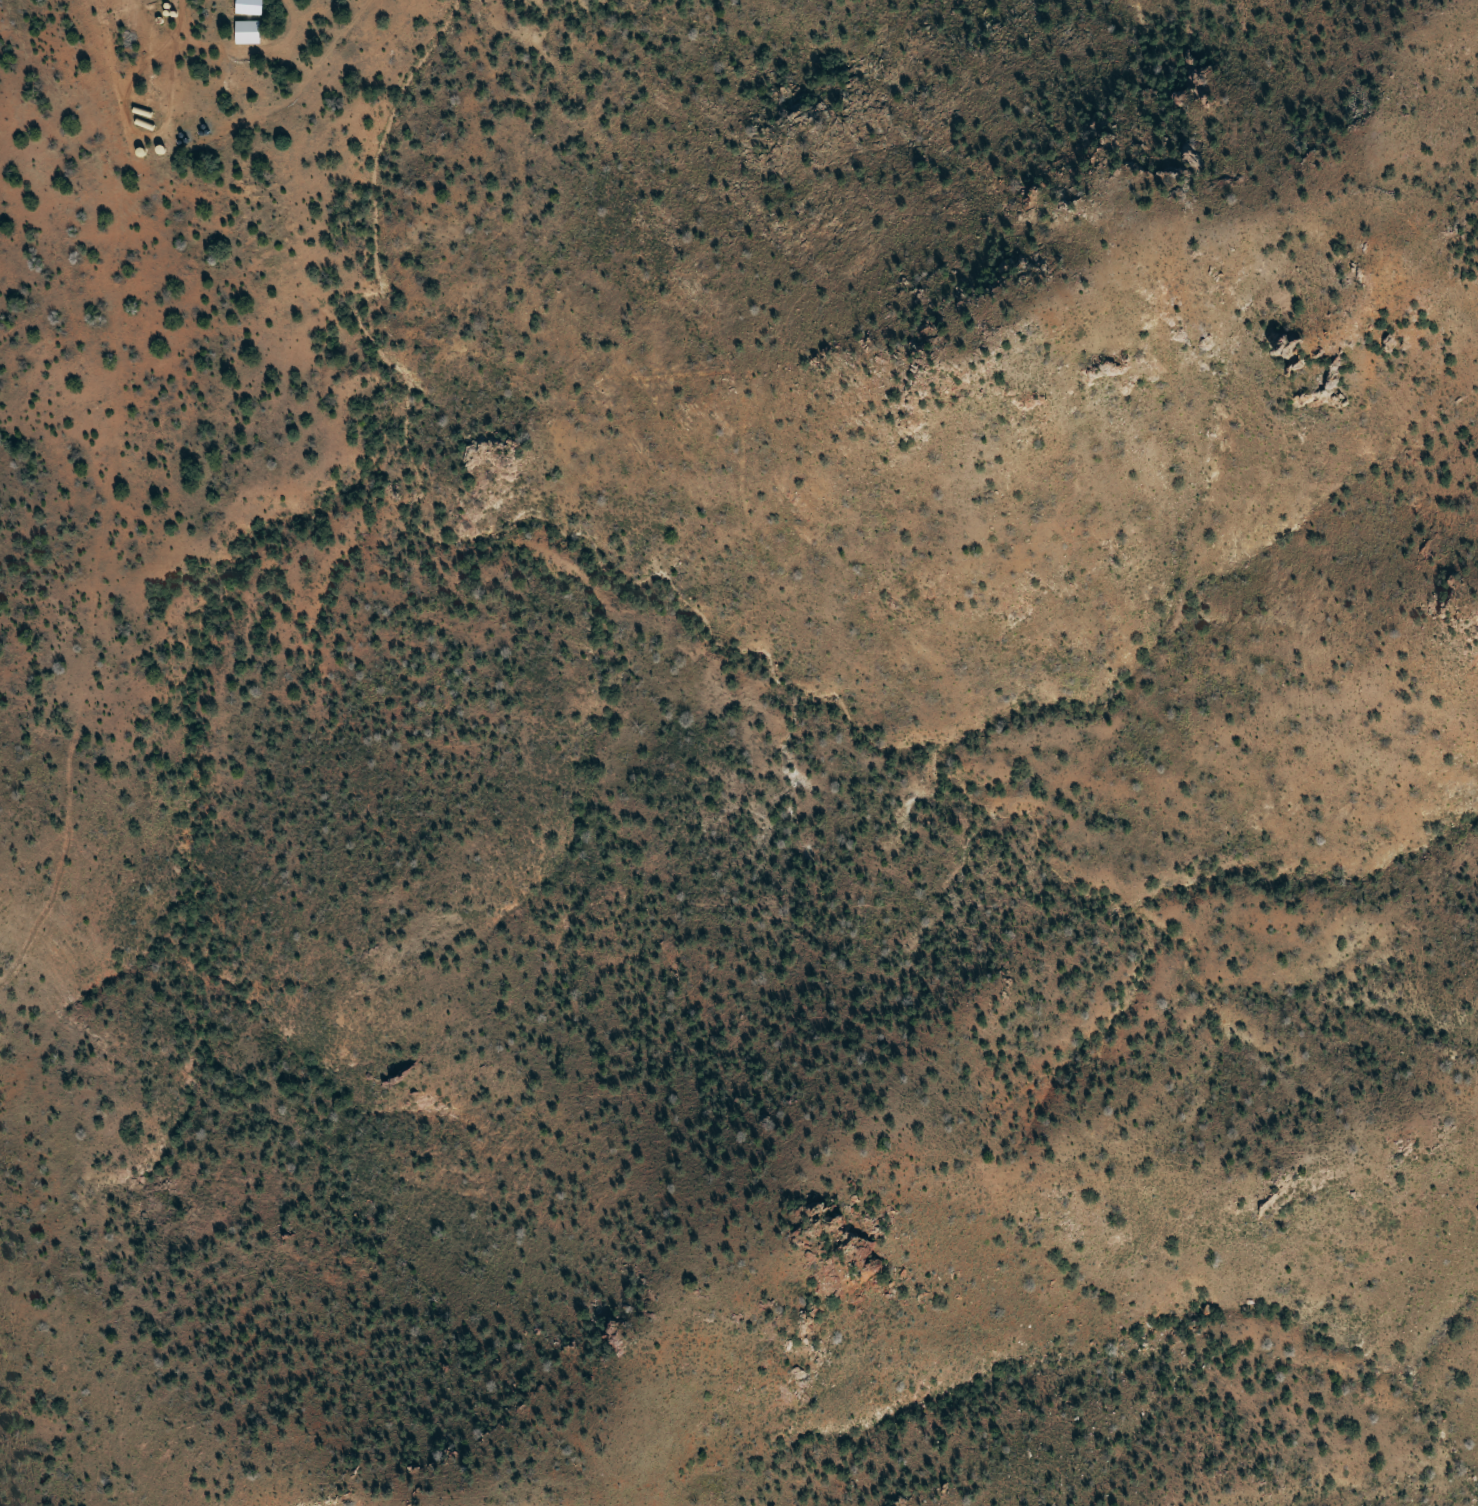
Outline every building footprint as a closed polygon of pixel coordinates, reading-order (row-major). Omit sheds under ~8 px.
[(261,0),(234,0),(235,16),(262,15),(261,0)] [(234,45),(259,45),(259,21),(234,21),(234,45)]
